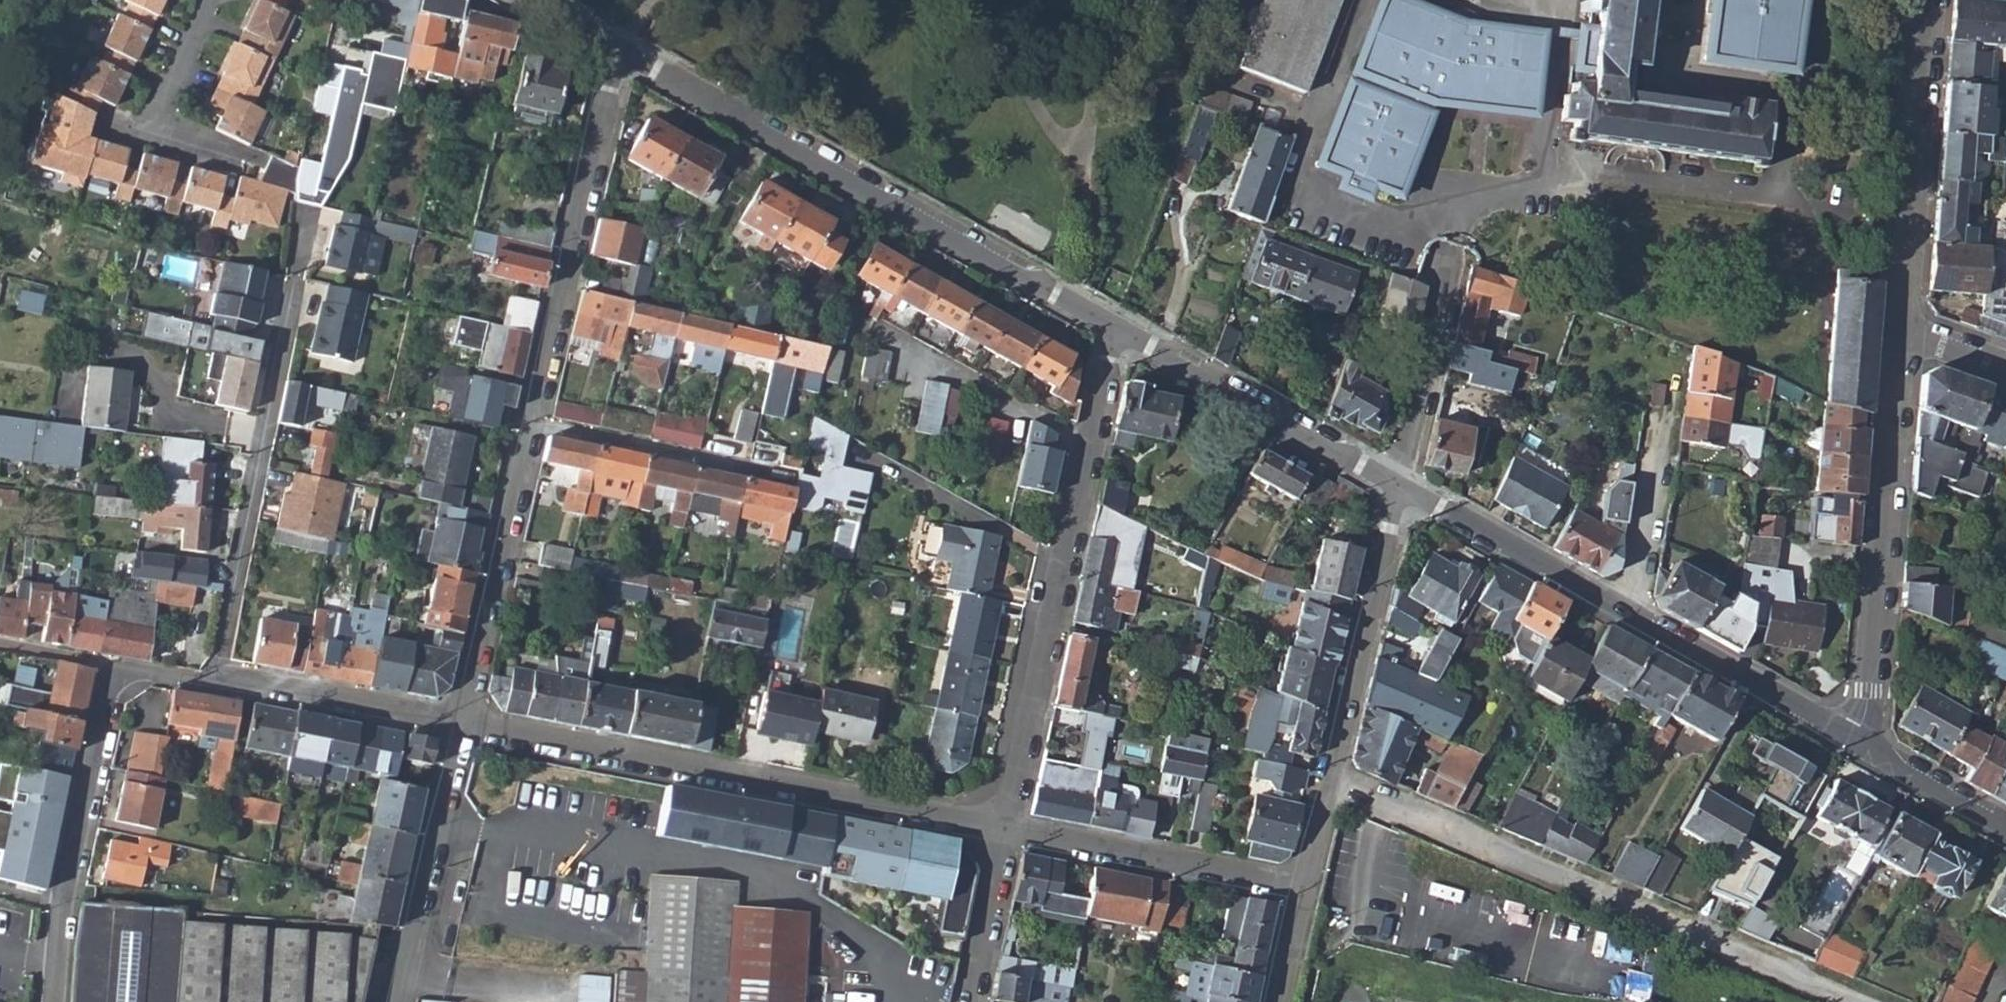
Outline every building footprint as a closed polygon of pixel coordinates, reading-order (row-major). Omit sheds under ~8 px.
[(120,2),(127,5),(122,16),(151,30),(164,0),(122,0),(120,2)] [(238,44),(273,61),(295,16),(284,10),(262,0),(253,0),(245,16),(250,18),(238,44)] [(284,10),(289,0),(262,0),(284,10)] [(364,0),(397,9),(394,25),(404,27),(400,45),(382,41),(379,54),(404,60),(411,28),(417,0),(364,0)] [(401,75),(449,86),(452,71),(456,53),(440,50),(442,42),(438,41),(440,32),(433,31),(436,17),(457,22),(461,0),(417,0),(411,28),(404,60),(401,75)] [(1231,69),(1298,95),(1307,72),(1335,0),(1258,0),(1231,69)] [(1307,72),(1319,77),(1337,31),(1345,32),(1350,0),(1335,0),(1307,72)] [(1314,165),(1340,175),(1335,188),(1360,198),(1365,185),(1393,195),(1429,101),(1527,112),(1534,33),(1472,26),(1473,17),(1463,10),(1448,8),(1432,13),(1399,0),(1377,0),(1314,165)] [(1560,120),(1574,123),(1573,133),(1569,133),(1568,139),(1576,141),(1577,138),(1763,168),(1764,160),(1762,159),(1769,113),(1771,113),(1772,107),(1721,99),(1719,116),(1637,104),(1650,0),(1600,0),(1598,19),(1591,69),(1590,80),(1573,78),(1571,96),(1563,95),(1560,120)] [(1707,62),(1792,73),(1802,0),(1716,0),(1715,6),(1707,62)] [(1950,42),(1991,46),(2005,48),(2005,2),(1977,0),(1953,0),(1950,42)] [(117,13),(99,48),(106,50),(100,61),(130,75),(151,30),(122,16),(117,13)] [(449,86),(448,92),(478,97),(481,79),(490,80),(494,63),(504,64),(512,24),(465,13),(456,53),(452,71),(449,86)] [(1578,16),(1571,67),(1591,69),(1598,19),(1578,16)] [(230,64),(217,90),(251,107),(273,61),(238,44),(233,42),(223,61),(230,64)] [(1950,42),(1946,82),(1988,86),(1991,46),(1950,42)] [(401,75),(404,60),(379,54),(371,53),(366,76),(357,74),(358,70),(340,67),(335,89),(316,85),(311,113),(329,117),(319,166),(300,162),(298,169),(293,195),(292,200),(307,203),(310,191),(324,194),(347,162),(359,105),(393,112),(401,75)] [(68,86),(63,99),(95,114),(101,102),(114,109),(130,75),(100,61),(91,57),(77,90),(68,86)] [(512,104),(508,122),(545,130),(549,114),(552,114),(561,73),(544,69),(546,64),(522,58),(511,104),(512,104)] [(335,89),(340,67),(321,63),(316,85),(335,89)] [(1946,82),(1942,132),(1989,136),(1991,110),(1986,110),(1970,108),(1971,94),(1988,96),(1988,86),(1946,82)] [(1203,89),(1196,107),(1214,113),(1247,124),(1253,106),(1203,89)] [(217,90),(209,105),(226,112),(217,131),(248,146),(265,113),(251,107),(217,90)] [(1971,94),(1970,108),(1986,110),(1988,96),(1971,94)] [(1196,107),(1185,137),(1202,144),(1214,113),(1196,107)] [(42,116),(27,170),(60,180),(59,187),(78,191),(82,178),(91,146),(69,140),(73,125),(42,116)] [(648,120),(626,159),(659,178),(681,139),(648,120)] [(1257,126),(1236,184),(1270,197),(1292,138),(1257,126)] [(1937,180),(1964,183),(1967,153),(1986,155),(1985,161),(2003,163),(2005,141),(2005,138),(1989,136),(1942,132),(1937,180)] [(1185,137),(1169,180),(1186,186),(1202,144),(1185,137)] [(681,139),(659,178),(709,207),(725,178),(710,170),(716,158),(681,139)] [(91,146),(82,178),(121,189),(116,202),(126,205),(130,191),(134,177),(125,174),(129,156),(91,146)] [(286,155),(282,162),(294,167),(297,160),(286,155)] [(231,203),(225,222),(250,229),(251,223),(277,231),(287,193),(293,195),(298,169),(294,167),(282,162),(274,158),(259,187),(237,181),(231,203)] [(134,177),(130,191),(167,202),(164,215),(174,218),(178,204),(183,189),(171,186),(176,170),(139,160),(134,177)] [(183,189),(178,204),(216,215),(212,229),(222,232),(225,222),(231,203),(220,200),(224,183),(187,173),(183,189)] [(1936,198),(1932,245),(1973,249),(1974,234),(1981,234),(1982,229),(1961,227),(1962,203),(1976,204),(1978,184),(1964,183),(1937,180),(1936,198)] [(758,182),(736,222),(758,234),(753,245),(765,252),(771,241),(793,202),(758,182)] [(1236,184),(1226,212),(1260,224),(1270,199),(1270,197),(1236,184)] [(310,191),(307,203),(316,205),(324,194),(310,191)] [(793,202),(771,241),(823,270),(839,242),(823,232),(829,221),(793,202)] [(361,272),(376,275),(381,251),(367,247),(370,233),(385,236),(414,243),(417,230),(373,220),(370,218),(342,212),(339,228),(334,226),(324,265),(361,272)] [(599,218),(590,256),(628,264),(635,266),(641,227),(599,218)] [(501,220),(500,235),(552,241),(553,226),(501,220)] [(1258,228),(1238,282),(1294,303),(1309,261),(1268,246),(1273,234),(1258,228)] [(468,242),(466,251),(488,257),(484,275),(540,288),(549,248),(471,229),(468,242)] [(370,233),(367,247),(381,251),(385,236),(370,233)] [(1932,245),(1927,291),(1982,297),(1986,250),(1973,249),(1932,245)] [(137,274),(198,280),(201,252),(140,246),(137,274)] [(416,247),(413,261),(430,265),(433,250),(416,247)] [(874,247),(857,278),(882,292),(879,299),(887,303),(907,265),(874,247)] [(1974,329),(2005,341),(2005,252),(1986,250),(1982,297),(1980,317),(1978,317),(1974,329)] [(1309,261),(1294,303),(1339,320),(1354,277),(1309,261)] [(219,267),(212,296),(207,295),(202,316),(211,318),(208,327),(208,330),(236,337),(246,339),(249,327),(254,329),(259,308),(253,306),(263,273),(220,262),(219,267)] [(628,264),(625,279),(632,281),(635,267),(635,266),(628,264)] [(884,306),(883,310),(893,316),(900,302),(923,314),(939,283),(907,265),(887,303),(884,306)] [(632,281),(629,301),(642,304),(647,270),(635,267),(632,281)] [(1471,269),(1452,345),(1476,352),(1490,300),(1516,306),(1521,287),(1471,269)] [(1836,270),(1824,403),(1866,414),(1877,284),(1849,281),(1850,271),(1836,270)] [(1392,276),(1378,322),(1413,335),(1425,287),(1392,276)] [(603,277),(600,294),(607,296),(611,279),(603,277)] [(611,279),(607,296),(629,301),(632,281),(625,279),(620,278),(620,282),(611,279)] [(939,283),(923,314),(955,332),(972,301),(939,283)] [(316,301),(305,351),(348,360),(362,293),(323,284),(320,301),(316,301)] [(43,313),(47,295),(23,289),(18,306),(43,313)] [(125,290),(119,313),(133,316),(139,293),(125,290)] [(574,327),(572,334),(598,339),(602,321),(614,324),(609,340),(602,339),(600,351),(599,355),(615,359),(616,356),(617,353),(629,301),(607,296),(600,294),(582,290),(574,327)] [(510,295),(503,325),(530,333),(537,303),(510,295)] [(740,297),(734,326),(748,329),(754,300),(740,297)] [(754,300),(748,329),(765,334),(770,303),(754,300)] [(617,353),(616,356),(629,359),(635,330),(659,335),(655,352),(646,350),(629,359),(625,375),(646,390),(660,393),(669,360),(671,350),(679,313),(642,304),(629,301),(617,353)] [(972,301),(955,332),(987,350),(1004,320),(972,301)] [(877,302),(869,316),(876,321),(878,319),(883,310),(884,306),(877,302)] [(254,364),(258,349),(235,343),(236,337),(208,330),(208,327),(144,311),(138,338),(188,349),(191,350),(248,363),(254,364)] [(445,311),(442,324),(474,331),(478,320),(445,311)] [(1963,312),(1959,324),(1974,329),(1978,317),(1963,312)] [(679,313),(671,350),(679,352),(681,340),(723,350),(729,325),(679,313)] [(474,331),(467,362),(476,364),(487,322),(478,320),(474,331)] [(1004,320),(987,350),(1019,368),(1036,338),(1004,320)] [(572,334),(570,345),(600,351),(602,339),(609,340),(614,324),(602,321),(598,339),(572,334)] [(476,364),(475,367),(519,377),(530,333),(503,325),(487,322),(476,364)] [(729,325),(723,350),(771,362),(777,336),(765,334),(748,329),(734,326),(729,325)] [(1220,328),(1209,357),(1222,365),(1235,334),(1220,328)] [(771,362),(769,375),(777,377),(779,364),(806,371),(802,392),(816,396),(819,381),(826,348),(777,336),(771,362)] [(235,343),(258,349),(259,342),(246,339),(236,337),(235,343)] [(1036,338),(1019,368),(1053,387),(1070,357),(1036,338)] [(1452,345),(1446,370),(1480,379),(1484,364),(1486,354),(1476,352),(1452,345)] [(826,348),(819,381),(836,384),(842,352),(826,348)] [(866,348),(860,378),(883,383),(889,353),(866,348)] [(1486,354),(1484,364),(1507,370),(1528,375),(1533,361),(1488,348),(1486,354)] [(1691,348),(1681,416),(1725,424),(1729,397),(1726,397),(1731,362),(1691,348)] [(205,368),(204,374),(218,377),(214,393),(212,398),(239,403),(248,363),(191,350),(188,364),(205,368)] [(1343,361),(1321,417),(1329,422),(1333,416),(1357,429),(1359,426),(1372,433),(1378,420),(1381,406),(1378,393),(1354,379),(1358,370),(1343,361)] [(1480,379),(1479,386),(1501,391),(1507,370),(1484,364),(1480,379)] [(92,368),(82,426),(124,432),(133,373),(92,368)] [(1920,377),(1914,439),(1936,445),(1945,421),(1970,431),(1985,388),(1934,369),(1920,377)] [(1747,395),(1743,426),(1760,429),(1767,391),(1769,376),(1756,371),(1752,396),(1747,395)] [(199,390),(214,393),(218,377),(204,374),(199,390)] [(1769,376),(1767,391),(1792,403),(1798,391),(1769,376)] [(285,380),(276,423),(298,428),(303,404),(341,411),(345,394),(285,380)] [(1123,382),(1110,445),(1128,449),(1131,436),(1164,443),(1173,398),(1146,392),(1147,388),(1123,382)] [(937,438),(941,417),(946,390),(947,388),(926,383),(915,433),(937,438)] [(1970,431),(1978,434),(1985,436),(1983,443),(2001,449),(2004,443),(2005,444),(2005,395),(1985,388),(1970,431)] [(946,390),(941,417),(955,420),(961,393),(946,390)] [(1798,391),(1792,403),(1801,408),(1807,395),(1798,391)] [(345,394),(341,411),(353,414),(357,397),(345,394)] [(1439,398),(1423,466),(1460,476),(1471,431),(1442,424),(1448,400),(1439,398)] [(452,401),(449,414),(476,421),(479,407),(452,401)] [(1067,401),(1063,419),(1075,422),(1079,404),(1067,401)] [(1817,429),(1815,453),(1862,457),(1866,414),(1824,403),(1819,401),(1817,429)] [(555,406),(552,418),(599,428),(602,416),(555,406)] [(739,411),(732,441),(748,445),(755,415),(739,411)] [(76,468),(82,426),(0,415),(0,458),(76,468)] [(655,416),(650,439),(700,449),(708,419),(691,415),(689,423),(655,416)] [(985,415),(977,455),(996,459),(1004,419),(985,415)] [(602,416),(599,428),(621,432),(623,420),(602,416)] [(1681,416),(1676,443),(1720,449),(1725,424),(1681,416)] [(794,491),(790,508),(811,512),(819,508),(821,499),(843,503),(842,507),(845,512),(861,515),(870,475),(838,468),(845,436),(811,417),(804,448),(823,452),(817,480),(797,475),(794,491)] [(1029,421),(1014,487),(1050,495),(1060,453),(1051,451),(1054,435),(1029,421)] [(1743,426),(1739,448),(1758,450),(1760,429),(1743,426)] [(313,428),(309,442),(317,444),(310,474),(326,478),(336,433),(313,428)] [(757,428),(750,460),(772,465),(774,455),(760,452),(764,429),(757,428)] [(1801,434),(1799,447),(1815,453),(1817,429),(1804,428),(1801,434)] [(1970,431),(1963,452),(1971,455),(1978,434),(1970,431)] [(429,433),(414,499),(437,504),(488,515),(491,498),(460,491),(471,442),(429,433)] [(196,452),(195,461),(199,462),(200,442),(162,437),(158,481),(164,482),(164,481),(159,480),(162,450),(196,452)] [(548,437),(542,462),(577,470),(573,490),(567,489),(563,504),(570,506),(568,514),(567,515),(576,517),(575,522),(580,523),(598,448),(548,437)] [(1912,463),(1909,495),(1926,501),(1932,484),(1977,499),(1987,473),(1975,468),(1960,462),(1963,452),(1936,445),(1914,439),(1912,463)] [(598,448),(580,523),(588,525),(600,475),(628,481),(621,507),(635,510),(647,459),(598,448)] [(162,502),(208,507),(213,463),(199,462),(195,461),(196,452),(162,450),(159,480),(164,481),(162,502)] [(1259,451),(1246,474),(1264,484),(1260,490),(1267,495),(1271,488),(1291,500),(1303,477),(1259,451)] [(1963,452),(1960,462),(1975,468),(1978,457),(1971,455),(1963,452)] [(1814,453),(1811,492),(1827,494),(1851,496),(1859,496),(1862,457),(1814,453)] [(783,457),(781,467),(799,471),(801,461),(783,457)] [(1508,458),(1489,500),(1542,528),(1564,487),(1508,458)] [(647,459),(635,510),(649,513),(655,486),(677,491),(673,512),(676,512),(675,519),(679,519),(677,529),(681,531),(683,521),(696,469),(647,459)] [(696,469),(683,521),(695,523),(701,496),(719,500),(715,521),(726,524),(724,538),(732,540),(737,517),(746,480),(696,469)] [(285,493),(278,528),(326,540),(330,523),(338,524),(347,483),(326,478),(310,474),(296,471),(292,495),(285,493)] [(1315,475),(1308,488),(1325,498),(1333,485),(1315,475)] [(1753,481),(1752,487),(1771,489),(1771,478),(1753,476),(1753,481)] [(746,480),(737,517),(747,520),(749,506),(775,512),(772,525),(768,541),(782,544),(790,508),(794,491),(746,480)] [(1102,480),(1097,504),(1118,515),(1124,486),(1102,480)] [(1308,488),(1300,503),(1315,512),(1320,504),(1321,506),(1325,498),(1308,488)] [(208,507),(162,502),(92,496),(91,513),(141,517),(140,525),(173,529),(181,530),(179,549),(205,551),(206,534),(208,507)] [(1811,497),(1807,544),(1854,548),(1858,502),(1851,501),(1827,499),(1811,497)] [(419,532),(412,560),(436,565),(474,574),(488,515),(437,504),(431,531),(426,530),(425,533),(419,532)] [(563,504),(561,513),(568,514),(570,506),(563,504)] [(1092,524),(1090,535),(1080,579),(1130,591),(1144,528),(1118,515),(1097,504),(1092,524)] [(749,506),(747,520),(772,525),(775,512),(749,506)] [(208,507),(206,534),(217,535),(218,528),(232,530),(236,511),(208,507)] [(1572,512),(1550,548),(1602,578),(1616,572),(1621,540),(1572,512)] [(1781,520),(1759,518),(1758,539),(1779,540),(1781,520)] [(942,524),(938,545),(954,548),(951,560),(945,589),(959,592),(985,597),(997,536),(942,524)] [(140,533),(172,536),(173,529),(140,525),(140,533)] [(278,528),(274,543),(324,554),(327,540),(326,540),(278,528)] [(783,551),(795,553),(799,534),(787,531),(783,551)] [(1744,537),(1736,595),(1768,600),(1764,627),(1761,647),(1813,656),(1820,609),(1789,604),(1788,574),(1772,571),(1776,540),(1758,539),(1744,537)] [(1319,539),(1307,591),(1347,601),(1360,549),(1319,539)] [(327,540),(324,554),(344,558),(348,545),(327,540)] [(73,542),(71,555),(85,557),(86,544),(73,542)] [(938,545),(935,557),(951,560),(954,548),(938,545)] [(1214,553),(1211,560),(1213,560),(1230,568),(1235,555),(1216,547),(1214,553)] [(539,548),(535,567),(568,573),(571,561),(572,554),(539,548)] [(1186,548),(1182,557),(1197,564),(1201,555),(1186,548)] [(1204,548),(1201,555),(1205,557),(1211,560),(1214,553),(1204,548)] [(154,553),(152,563),(168,565),(168,560),(169,555),(154,553)] [(1394,585),(1389,606),(1414,620),(1422,606),(1450,622),(1476,576),(1455,564),(1453,568),(1429,554),(1406,592),(1394,585)] [(1235,555),(1230,568),(1256,579),(1263,568),(1235,555)] [(1205,557),(1198,593),(1205,595),(1213,560),(1211,560),(1205,557)] [(132,561),(131,575),(201,585),(205,566),(168,560),(168,565),(152,563),(132,561)] [(571,561),(568,573),(605,580),(618,582),(621,569),(571,561)] [(1657,568),(1651,596),(1657,608),(1694,629),(1713,593),(1717,587),(1674,563),(1667,573),(1657,568)] [(1494,633),(1509,642),(1512,648),(1500,652),(1505,669),(1523,679),(1546,638),(1566,604),(1496,564),(1475,602),(1496,614),(1502,618),(1494,633)] [(436,565),(422,624),(436,627),(460,633),(474,574),(436,565)] [(621,569),(618,582),(667,591),(670,578),(621,569)] [(22,638),(24,622),(26,603),(28,582),(29,574),(24,573),(22,578),(18,577),(14,601),(0,598),(0,634),(22,638)] [(50,586),(50,592),(77,596),(78,588),(79,582),(51,578),(50,586)] [(515,578),(511,594),(558,605),(562,588),(515,578)] [(670,578),(667,591),(712,599),(718,600),(721,587),(670,578)] [(1080,579),(1071,622),(1096,628),(1097,625),(1100,609),(1117,613),(1131,616),(1137,593),(1130,591),(1080,579)] [(146,580),(145,592),(155,594),(157,582),(146,580)] [(605,580),(599,609),(612,612),(618,582),(605,580)] [(26,603),(24,622),(42,625),(41,641),(65,645),(69,611),(74,612),(77,596),(50,592),(50,586),(28,582),(26,603)] [(106,601),(97,651),(145,660),(155,602),(191,608),(193,586),(157,582),(155,594),(145,592),(109,587),(106,601)] [(1901,584),(1899,609),(1974,639),(1999,649),(2005,634),(1957,616),(1950,619),(1945,617),(1947,588),(1901,584)] [(69,611),(65,645),(97,651),(106,601),(89,599),(90,590),(78,588),(77,596),(74,612),(69,611)] [(1303,597),(1292,649),(1331,667),(1347,601),(1307,591),(1298,589),(1297,595),(1303,597)] [(959,592),(947,651),(987,660),(1000,601),(985,597),(959,592)] [(1713,593),(1694,629),(1736,652),(1748,631),(1749,625),(1764,627),(1768,600),(1736,595),(1731,594),(1727,601),(1713,593)] [(712,599),(710,609),(765,619),(767,609),(759,607),(718,600),(712,599)] [(760,601),(759,607),(767,609),(769,602),(760,601)] [(1385,622),(1412,637),(1420,623),(1414,620),(1389,606),(1385,622)] [(310,629),(301,673),(370,687),(385,616),(385,612),(369,608),(363,639),(359,639),(357,651),(355,650),(326,644),(328,632),(310,629)] [(710,609),(706,636),(759,645),(765,619),(710,609)] [(1100,609),(1097,625),(1114,628),(1117,613),(1100,609)] [(1197,609),(1190,634),(1203,638),(1210,612),(1197,609)] [(1502,618),(1496,614),(1488,629),(1494,633),(1502,618)] [(385,616),(370,687),(432,698),(448,687),(460,633),(436,627),(430,649),(412,645),(417,623),(385,616)] [(261,619),(252,664),(301,673),(310,629),(261,619)] [(1607,627),(1587,662),(1583,669),(1623,692),(1646,649),(1607,627)] [(592,640),(587,666),(601,668),(609,630),(595,628),(592,640)] [(1365,705),(1422,729),(1430,733),(1447,740),(1470,697),(1433,680),(1455,641),(1438,631),(1415,673),(1376,656),(1365,705)] [(328,632),(326,644),(355,650),(352,637),(328,632)] [(1068,635),(1053,706),(1083,713),(1113,720),(1119,721),(1122,709),(1104,705),(1100,694),(1085,691),(1096,642),(1068,635)] [(557,677),(548,721),(575,726),(584,681),(587,666),(592,640),(574,637),(566,674),(571,675),(573,681),(557,677)] [(1546,638),(1523,679),(1522,680),(1564,704),(1578,679),(1583,669),(1587,662),(1546,638)] [(1154,640),(1152,648),(1196,659),(1200,647),(1161,639),(1154,640)] [(1974,639),(1971,669),(2004,682),(2005,677),(2005,652),(1999,649),(1974,639)] [(1200,647),(1196,659),(1210,665),(1214,653),(1200,647)] [(1286,647),(1275,693),(1287,699),(1299,704),(1304,686),(1326,692),(1331,667),(1292,649),(1286,647)] [(1691,674),(1646,649),(1623,692),(1668,716),(1691,674)] [(947,651),(934,709),(974,718),(987,660),(947,651)] [(29,710),(78,721),(90,667),(58,660),(28,656),(23,678),(51,681),(48,693),(9,684),(4,705),(23,709),(29,710)] [(492,675),(488,692),(500,711),(548,721),(557,677),(511,668),(509,679),(492,675)] [(1583,669),(1578,679),(1618,701),(1623,692),(1583,669)] [(1737,700),(1691,674),(1668,716),(1713,742),(1737,700)] [(584,681),(575,726),(623,735),(632,691),(628,690),(630,678),(624,677),(622,688),(584,681)] [(632,691),(623,735),(686,748),(695,703),(634,691),(637,679),(630,678),(628,690),(632,691)] [(1304,686),(1299,704),(1321,713),(1326,692),(1304,686)] [(1299,704),(1287,699),(1275,693),(1259,687),(1250,708),(1240,748),(1268,754),(1275,722),(1292,726),(1285,752),(1310,758),(1321,713),(1299,704)] [(1918,687),(1895,727),(1943,754),(1959,725),(1965,714),(1918,687)] [(172,690),(166,723),(197,730),(217,733),(213,751),(206,787),(223,791),(235,723),(239,702),(172,690)] [(819,702),(814,731),(850,739),(850,736),(866,740),(875,701),(822,690),(819,702)] [(766,691),(757,729),(773,733),(773,736),(810,745),(814,731),(819,702),(766,691)] [(239,702),(235,723),(248,725),(252,704),(239,702)] [(248,725),(243,748),(286,757),(294,712),(252,704),(248,725)] [(1358,768),(1390,782),(1413,733),(1419,736),(1422,729),(1365,705),(1352,759),(1358,768)] [(18,727),(24,728),(29,710),(23,709),(18,727)] [(934,709),(922,766),(950,772),(965,763),(974,718),(934,709)] [(32,769),(67,775),(78,721),(29,710),(24,728),(40,732),(32,769)] [(286,757),(284,771),(318,777),(321,763),(330,719),(294,712),(286,757)] [(1113,720),(1083,713),(1079,733),(1083,734),(1077,765),(1042,759),(1030,814),(1088,826),(1095,793),(1099,770),(1100,764),(1098,763),(1104,737),(1109,738),(1113,720)] [(321,763),(318,777),(336,780),(338,772),(346,774),(347,768),(356,724),(330,719),(321,763)] [(356,724),(347,768),(356,770),(370,773),(379,728),(356,724)] [(1959,725),(1943,754),(1971,770),(1987,741),(1959,725)] [(379,728),(370,773),(391,777),(401,733),(379,728)] [(132,729),(124,768),(126,769),(158,776),(160,765),(143,761),(148,733),(132,729)] [(197,730),(194,747),(213,751),(217,733),(197,730)] [(1168,731),(1159,774),(1169,776),(1187,779),(1184,793),(1195,795),(1198,778),(1206,741),(1168,731)] [(1760,796),(1799,816),(1822,776),(1743,732),(1734,748),(1774,771),(1760,796)] [(148,733),(143,761),(160,765),(165,737),(148,733)] [(1447,740),(1430,733),(1425,743),(1442,751),(1447,740)] [(406,734),(401,760),(427,765),(432,744),(428,738),(406,734)] [(1656,736),(1646,754),(1655,760),(1666,742),(1656,736)] [(1965,781),(1990,795),(2005,755),(2005,747),(1989,738),(1987,741),(1971,770),(1965,781)] [(1453,743),(1436,772),(1462,784),(1479,754),(1453,743)] [(1990,795),(2005,804),(2005,755),(1990,795)] [(1254,796),(1244,838),(1250,840),(1246,857),(1278,863),(1286,858),(1299,807),(1287,804),(1290,794),(1297,789),(1302,790),(1306,779),(1306,772),(1255,760),(1252,778),(1269,783),(1272,789),(1270,800),(1254,796)] [(42,891),(67,775),(32,769),(0,764),(0,800),(10,803),(8,814),(0,812),(0,880),(42,891)] [(1118,768),(1115,767),(1100,764),(1099,770),(1095,793),(1088,826),(1147,837),(1150,822),(1153,806),(1135,802),(1135,792),(1134,790),(1132,789),(1131,788),(1128,788),(1115,785),(1118,768)] [(346,774),(345,782),(353,783),(356,770),(347,768),(346,774)] [(1414,792),(1449,807),(1462,784),(1436,772),(1425,768),(1414,792)] [(126,769),(114,819),(152,829),(163,777),(158,776),(126,769)] [(284,771),(281,785),(315,792),(318,777),(284,771)] [(338,772),(336,780),(345,782),(346,774),(338,772)] [(1159,775),(1157,787),(1167,789),(1169,776),(1159,774),(1159,775)] [(1195,795),(1189,829),(1207,833),(1217,782),(1198,778),(1195,795)] [(340,806),(336,818),(352,822),(411,837),(422,791),(378,780),(368,821),(365,820),(363,812),(340,806)] [(1874,846),(1886,823),(1880,820),(1886,809),(1833,780),(1827,791),(1822,788),(1814,804),(1818,806),(1813,816),(1830,827),(1830,834),(1840,840),(1847,836),(1865,847),(1868,843),(1874,846)] [(1736,838),(1760,796),(1742,785),(1729,807),(1703,791),(1680,829),(1725,856),(1736,838)] [(833,819),(667,787),(657,836),(823,868),(833,819)] [(1153,806),(1150,822),(1164,826),(1170,796),(1156,793),(1153,806)] [(235,794),(231,812),(253,817),(257,799),(235,794)] [(257,799),(253,817),(274,821),(278,803),(257,799)] [(1494,827),(1538,846),(1548,825),(1550,821),(1510,800),(1494,827)] [(1910,876),(1929,841),(1933,835),(1892,812),(1886,823),(1874,846),(1868,856),(1908,878),(1910,876)] [(823,868),(822,874),(945,902),(940,930),(962,934),(975,869),(966,843),(834,817),(833,819),(823,868)] [(343,852),(337,881),(354,886),(356,876),(400,885),(411,837),(352,822),(350,833),(365,837),(361,856),(343,852)] [(1538,846),(1582,864),(1594,844),(1567,831),(1564,834),(1548,825),(1538,846)] [(110,839),(102,878),(139,886),(148,849),(156,850),(158,840),(138,836),(136,845),(110,839)] [(1757,850),(1736,838),(1725,856),(1705,890),(1747,908),(1776,856),(1759,847),(1757,850)] [(1638,889),(1640,887),(1657,856),(1626,839),(1606,875),(1638,889)] [(305,840),(301,860),(325,865),(330,846),(305,840)] [(1910,876),(1950,899),(1970,864),(1929,841),(1910,876)] [(1640,887),(1657,895),(1678,859),(1661,849),(1657,856),(1640,887)] [(1022,852),(1011,898),(1016,899),(1036,902),(1039,890),(1055,894),(1062,860),(1022,852)] [(1091,867),(1081,924),(1088,925),(1090,917),(1140,925),(1138,935),(1155,938),(1157,927),(1158,922),(1162,907),(1163,902),(1167,882),(1091,867)] [(2005,921),(2005,870),(2001,867),(1982,910),(2005,921)] [(827,977),(803,975),(809,916),(736,908),(739,883),(654,875),(644,975),(616,973),(613,1001),(825,1001),(827,977)] [(339,893),(335,908),(347,917),(346,923),(391,927),(400,885),(356,876),(354,886),(352,895),(339,893)] [(1167,882),(1163,902),(1185,907),(1190,887),(1167,882)] [(1226,895),(1215,941),(1234,946),(1263,953),(1271,919),(1274,905),(1226,895)] [(1016,899),(1014,907),(1034,910),(1036,902),(1016,899)] [(69,1001),(358,1001),(373,939),(179,923),(180,910),(81,902),(74,946),(69,1001)] [(1162,907),(1158,922),(1180,927),(1185,907),(1163,902),(1162,907)] [(1155,938),(1152,952),(1158,954),(1160,947),(1172,950),(1176,932),(1157,927),(1155,938)] [(1826,933),(1810,961),(1851,977),(1865,954),(1826,933)] [(1997,946),(1970,934),(1938,1001),(1970,1001),(1997,946)] [(1213,956),(1210,966),(1258,977),(1263,953),(1234,946),(1230,960),(1213,956)] [(1000,949),(995,972),(1010,975),(1014,958),(1006,956),(1007,951),(1000,949)] [(1200,952),(1198,963),(1210,966),(1213,956),(1200,952)] [(1195,972),(1208,976),(1204,995),(1206,995),(1234,1001),(1252,1001),(1258,977),(1210,966),(1198,963),(1195,972)] [(1191,971),(1185,995),(1205,999),(1206,995),(1204,995),(1208,976),(1195,972),(1191,971)] [(988,1001),(1067,1001),(1069,990),(1010,975),(995,972),(988,1001)] [(1168,1001),(1204,1001),(1205,999),(1185,995),(1171,991),(1168,1001)]
